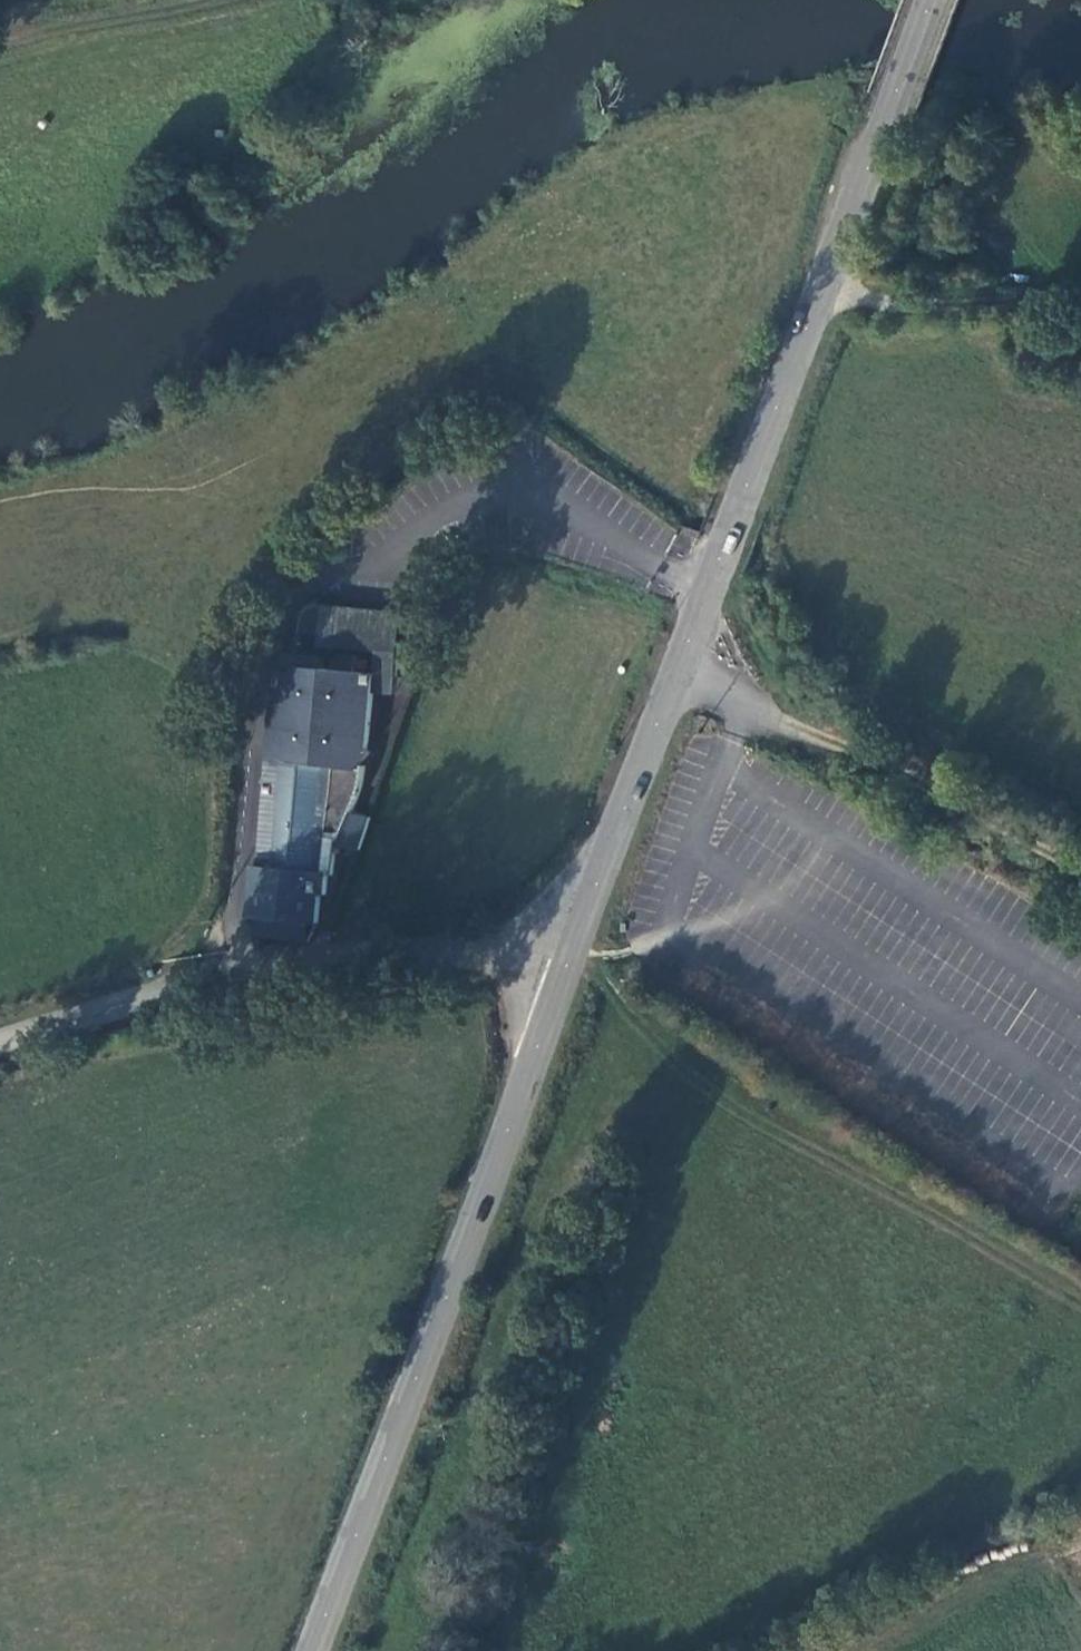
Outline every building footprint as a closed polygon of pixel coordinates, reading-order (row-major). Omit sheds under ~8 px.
[(374,677),(277,674),(259,850),(258,919),(314,922),(316,897),(323,896),(324,882),(328,882),(332,851),(338,806),(348,809),(362,779),(374,677)] [(332,851),(357,854),(370,820),(348,809),(338,806),(332,851)] [(244,918),(258,919),(259,850),(257,869),(248,869),(244,918)]
